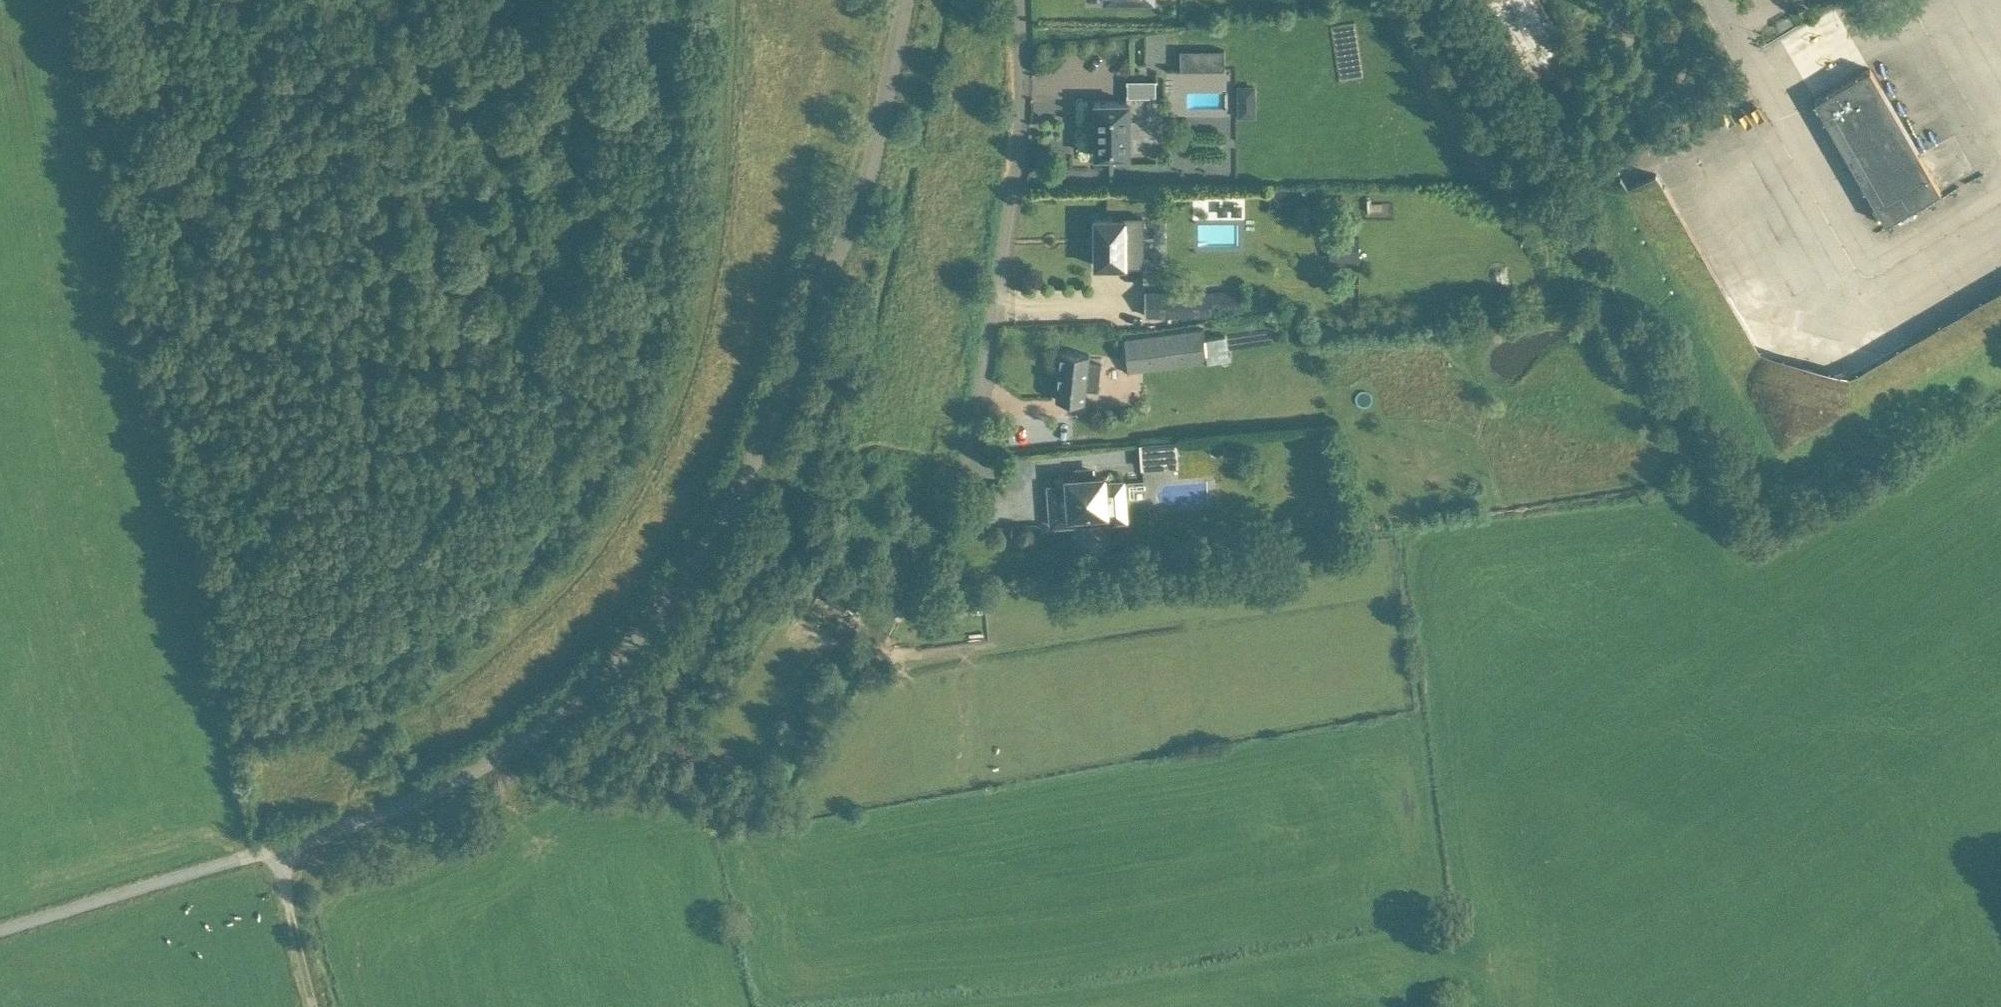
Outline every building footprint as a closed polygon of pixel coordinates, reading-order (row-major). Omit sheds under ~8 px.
[(1533,85),(1551,75),(1576,61),(1540,0),(1483,0),(1533,85)] [(1223,49),(1182,49),(1182,68),(1223,68),(1223,49)] [(1814,100),(1885,222),(1940,190),(1896,113),(1869,68),(1814,100)] [(1127,80),(1128,96),(1155,95),(1155,79),(1127,80)] [(1262,120),(1263,92),(1248,91),(1246,119),(1262,120)] [(1095,124),(1095,132),(1095,155),(1130,155),(1130,136),(1134,136),(1138,134),(1140,130),(1140,125),(1138,121),(1134,119),(1130,119),(1130,101),(1095,101),(1095,124)] [(1629,190),(1628,191),(1637,206),(1639,210),(1667,193),(1665,190),(1656,174),(1632,189),(1629,190)] [(1797,185),(1797,186),(1717,188),(1717,198),(1708,202),(1708,212),(1700,216),(1718,260),(1751,259),(1767,253),(1772,265),(1791,264),(1791,261),(1785,246),(1775,251),(1769,237),(1804,236),(1805,272),(1818,267),(1830,266),(1830,257),(1819,232),(1819,236),(1797,185)] [(1142,217),(1095,217),(1096,265),(1143,265),(1142,217)] [(1359,237),(1338,237),(1338,265),(1359,265),(1359,237)] [(1243,290),(1146,291),(1146,315),(1217,315),(1217,311),(1243,311),(1243,290)] [(1124,339),(1128,370),(1207,359),(1203,329),(1124,339)] [(1088,362),(1089,354),(1061,351),(1056,399),(1084,401),(1085,389),(1098,390),(1101,363),(1088,362)] [(1140,444),(1142,467),(1178,465),(1176,441),(1140,444)] [(1111,469),(1133,469),(1133,455),(1111,455),(1111,469)] [(1049,486),(1052,525),(1072,523),(1071,515),(1106,513),(1107,521),(1126,519),(1123,481),(1105,482),(1105,474),(1094,475),(1093,471),(1077,472),(1078,476),(1066,477),(1067,485),(1049,486)]
